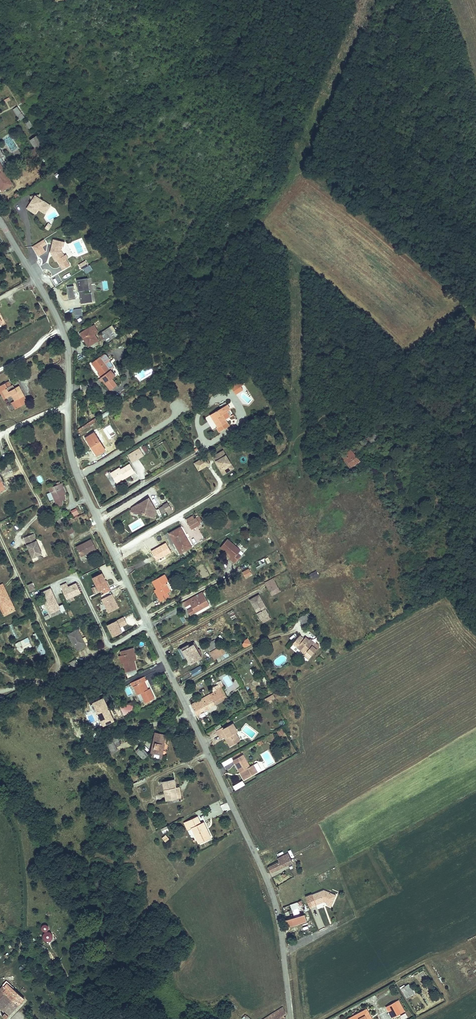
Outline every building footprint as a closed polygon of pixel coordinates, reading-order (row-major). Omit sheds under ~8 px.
[(14,103),(10,106),(15,114),(20,111),(14,103)] [(30,120),(25,122),(29,129),(33,126),(30,120)] [(33,145),(42,139),(37,131),(29,137),(33,145)] [(46,145),(42,139),(33,145),(30,147),(34,153),(46,145)] [(10,182),(1,165),(0,162),(0,187),(10,182)] [(48,200),(40,195),(39,191),(31,193),(32,196),(31,198),(27,205),(35,210),(38,206),(39,204),(43,207),(48,200)] [(45,210),(50,202),(48,200),(43,207),(39,204),(38,206),(45,210)] [(65,238),(54,235),(50,248),(52,249),(53,251),(52,252),(56,257),(57,256),(63,266),(70,261),(67,255),(65,256),(63,253),(65,252),(64,251),(62,247),(62,243),(64,243),(65,238)] [(90,285),(89,273),(78,275),(80,287),(82,286),(83,293),(81,293),(82,299),(94,297),(92,288),(86,289),(85,286),(90,285)] [(77,294),(75,281),(68,282),(70,295),(77,294)] [(89,320),(79,326),(87,339),(98,333),(89,320)] [(111,323),(102,327),(106,336),(115,331),(111,323)] [(104,348),(96,355),(104,365),(103,366),(106,369),(108,368),(109,370),(108,371),(111,375),(117,369),(120,366),(115,360),(110,354),(104,348)] [(117,381),(122,376),(117,369),(111,375),(117,381)] [(240,389),(238,385),(241,383),(238,378),(228,385),(233,393),(240,389)] [(9,383),(0,387),(3,392),(6,391),(10,398),(14,396),(17,401),(16,402),(19,408),(28,404),(24,397),(27,396),(24,390),(20,393),(18,388),(16,385),(13,387),(12,388),(9,383)] [(0,387),(0,392),(2,396),(4,394),(7,400),(10,398),(6,391),(3,392),(0,387)] [(181,395),(171,401),(176,409),(186,402),(181,395)] [(218,407),(207,414),(214,426),(213,427),(216,431),(226,425),(222,418),(225,416),(225,415),(226,415),(224,411),(225,410),(222,405),(220,406),(219,404),(216,405),(218,407)] [(354,443),(358,450),(377,436),(372,429),(354,443)] [(92,431),(83,436),(92,452),(100,447),(92,431)] [(354,453),(358,450),(354,443),(349,447),(354,453)] [(131,462),(149,453),(146,445),(127,453),(131,462)] [(357,459),(354,453),(349,447),(340,453),(342,456),(343,455),(349,464),(357,459)] [(216,458),(215,458),(218,463),(219,463),(220,466),(219,466),(222,471),(230,467),(229,465),(229,461),(230,460),(222,448),(213,453),(216,458)] [(206,463),(202,456),(197,459),(201,465),(206,463)] [(116,466),(106,472),(111,480),(120,475),(122,478),(130,473),(125,464),(117,468),(116,466)] [(120,475),(111,480),(113,484),(122,478),(120,475)] [(68,498),(63,487),(64,486),(63,483),(56,486),(56,485),(52,486),(54,491),(55,491),(62,505),(67,503),(65,500),(68,498)] [(142,509),(146,510),(146,512),(154,514),(155,507),(152,500),(149,500),(150,497),(145,496),(135,502),(133,509),(142,511),(142,509)] [(171,505),(167,499),(163,502),(166,508),(171,505)] [(200,517),(197,511),(189,516),(192,521),(200,517)] [(168,527),(174,539),(177,538),(179,543),(177,544),(179,549),(192,542),(189,537),(187,539),(181,528),(183,525),(180,521),(168,527)] [(75,529),(72,523),(67,526),(70,532),(75,529)] [(189,537),(183,525),(181,528),(187,539),(189,537)] [(42,549),(34,529),(25,533),(30,544),(30,543),(32,546),(31,547),(33,553),(42,549)] [(94,538),(78,546),(83,555),(98,548),(94,538)] [(237,548),(224,539),(218,546),(224,551),(231,556),(229,559),(232,561),(238,554),(234,552),(237,548)] [(111,588),(102,570),(93,575),(100,589),(103,587),(105,591),(111,588)] [(150,579),(154,587),(158,594),(155,596),(157,600),(164,597),(162,593),(165,591),(161,582),(163,581),(160,574),(150,579)] [(265,584),(273,580),(271,576),(263,581),(265,584)] [(268,589),(276,585),(273,580),(265,584),(268,589)] [(68,586),(67,582),(60,585),(66,599),(82,593),(77,582),(68,586)] [(54,586),(38,593),(40,597),(43,596),(50,613),(61,609),(56,597),(58,597),(54,586)] [(2,598),(4,604),(2,605),(4,609),(16,604),(7,587),(0,590),(0,599),(2,598)] [(208,601),(202,589),(183,599),(185,603),(190,600),(193,605),(188,607),(190,611),(199,606),(198,606),(204,602),(204,603),(208,601)] [(119,606),(112,591),(102,596),(109,610),(119,606)] [(263,605),(256,592),(248,597),(261,620),(268,616),(262,605),(263,605)] [(309,618),(306,611),(297,616),(301,622),(309,618)] [(125,630),(123,626),(127,624),(124,616),(107,624),(113,636),(125,630)] [(13,624),(9,625),(13,638),(17,637),(13,624)] [(84,639),(77,624),(67,629),(74,644),(75,644),(76,646),(82,644),(81,641),(84,639)] [(298,633),(292,641),(296,645),(297,644),(305,650),(304,651),(303,653),(307,656),(318,644),(314,640),(312,642),(308,638),(304,635),(302,637),(298,633)] [(24,647),(31,643),(28,637),(21,640),(24,647)] [(39,649),(40,649),(42,654),(46,652),(40,638),(35,639),(39,649)] [(211,639),(205,643),(208,649),(214,646),(211,639)] [(131,642),(119,645),(124,665),(133,663),(130,647),(132,647),(131,642)] [(192,643),(183,649),(190,662),(200,656),(192,643)] [(209,650),(211,654),(220,648),(218,645),(209,650)] [(220,648),(211,654),(213,657),(215,656),(222,652),(220,648)] [(69,662),(72,669),(79,665),(76,659),(69,662)] [(135,671),(133,663),(124,665),(126,676),(132,672),(135,671)] [(141,678),(145,676),(142,671),(141,672),(134,676),(130,678),(137,690),(140,688),(144,696),(153,692),(149,684),(145,686),(141,678)] [(193,711),(224,694),(219,685),(221,683),(218,677),(214,679),(216,682),(208,686),(211,689),(189,701),(193,711)] [(272,693),(265,697),(268,702),(275,697),(272,693)] [(103,725),(115,720),(105,696),(92,701),(103,725)] [(132,702),(120,707),(124,715),(135,710),(132,702)] [(220,722),(214,725),(218,733),(222,732),(228,742),(238,736),(233,728),(235,727),(230,718),(221,723),(220,722)] [(277,731),(279,736),(286,733),(283,728),(277,731)] [(153,729),(149,750),(157,751),(158,750),(160,741),(162,739),(163,731),(153,729)] [(118,750),(117,747),(121,745),(117,736),(106,741),(112,753),(118,750)] [(143,748),(137,753),(143,759),(149,755),(143,748)] [(231,755),(238,768),(240,767),(244,774),(255,768),(251,760),(248,762),(241,750),(231,755)] [(173,777),(161,779),(165,798),(175,796),(173,786),(174,785),(173,777)] [(243,780),(233,785),(235,790),(246,784),(243,780)] [(204,824),(206,823),(204,818),(201,820),(197,813),(188,818),(200,840),(210,834),(204,824)] [(273,854),(274,857),(284,852),(283,849),(273,854)] [(284,852),(274,857),(275,858),(266,863),(268,867),(287,857),(284,852)] [(330,898),(333,890),(324,886),(324,888),(322,887),(321,885),(303,893),(307,903),(321,897),(325,898),(326,896),(330,898)] [(307,903),(303,893),(294,898),(295,901),(299,899),(302,906),(307,903)] [(294,898),(287,902),(289,908),(295,905),(298,912),(301,911),(299,907),(302,906),(299,899),(295,901),(294,898)] [(287,902),(280,906),(281,911),(289,908),(287,902)] [(289,908),(281,911),(286,924),(304,916),(301,911),(298,912),(295,905),(289,908)] [(46,942),(54,939),(47,923),(39,926),(46,942)] [(0,995),(0,1012),(3,1015),(26,991),(11,978),(0,989),(3,992),(0,995)] [(409,983),(400,987),(405,998),(414,994),(409,983)] [(392,998),(382,1003),(384,1007),(387,1005),(391,1012),(397,1009),(392,998)] [(260,1014),(252,1018),(272,1018),(281,1014),(279,1010),(281,1009),(279,1005),(268,1009),(267,1010),(269,1012),(264,1015),(262,1016),(260,1014)] [(346,1015),(348,1018),(371,1018),(363,1006),(346,1015)]
